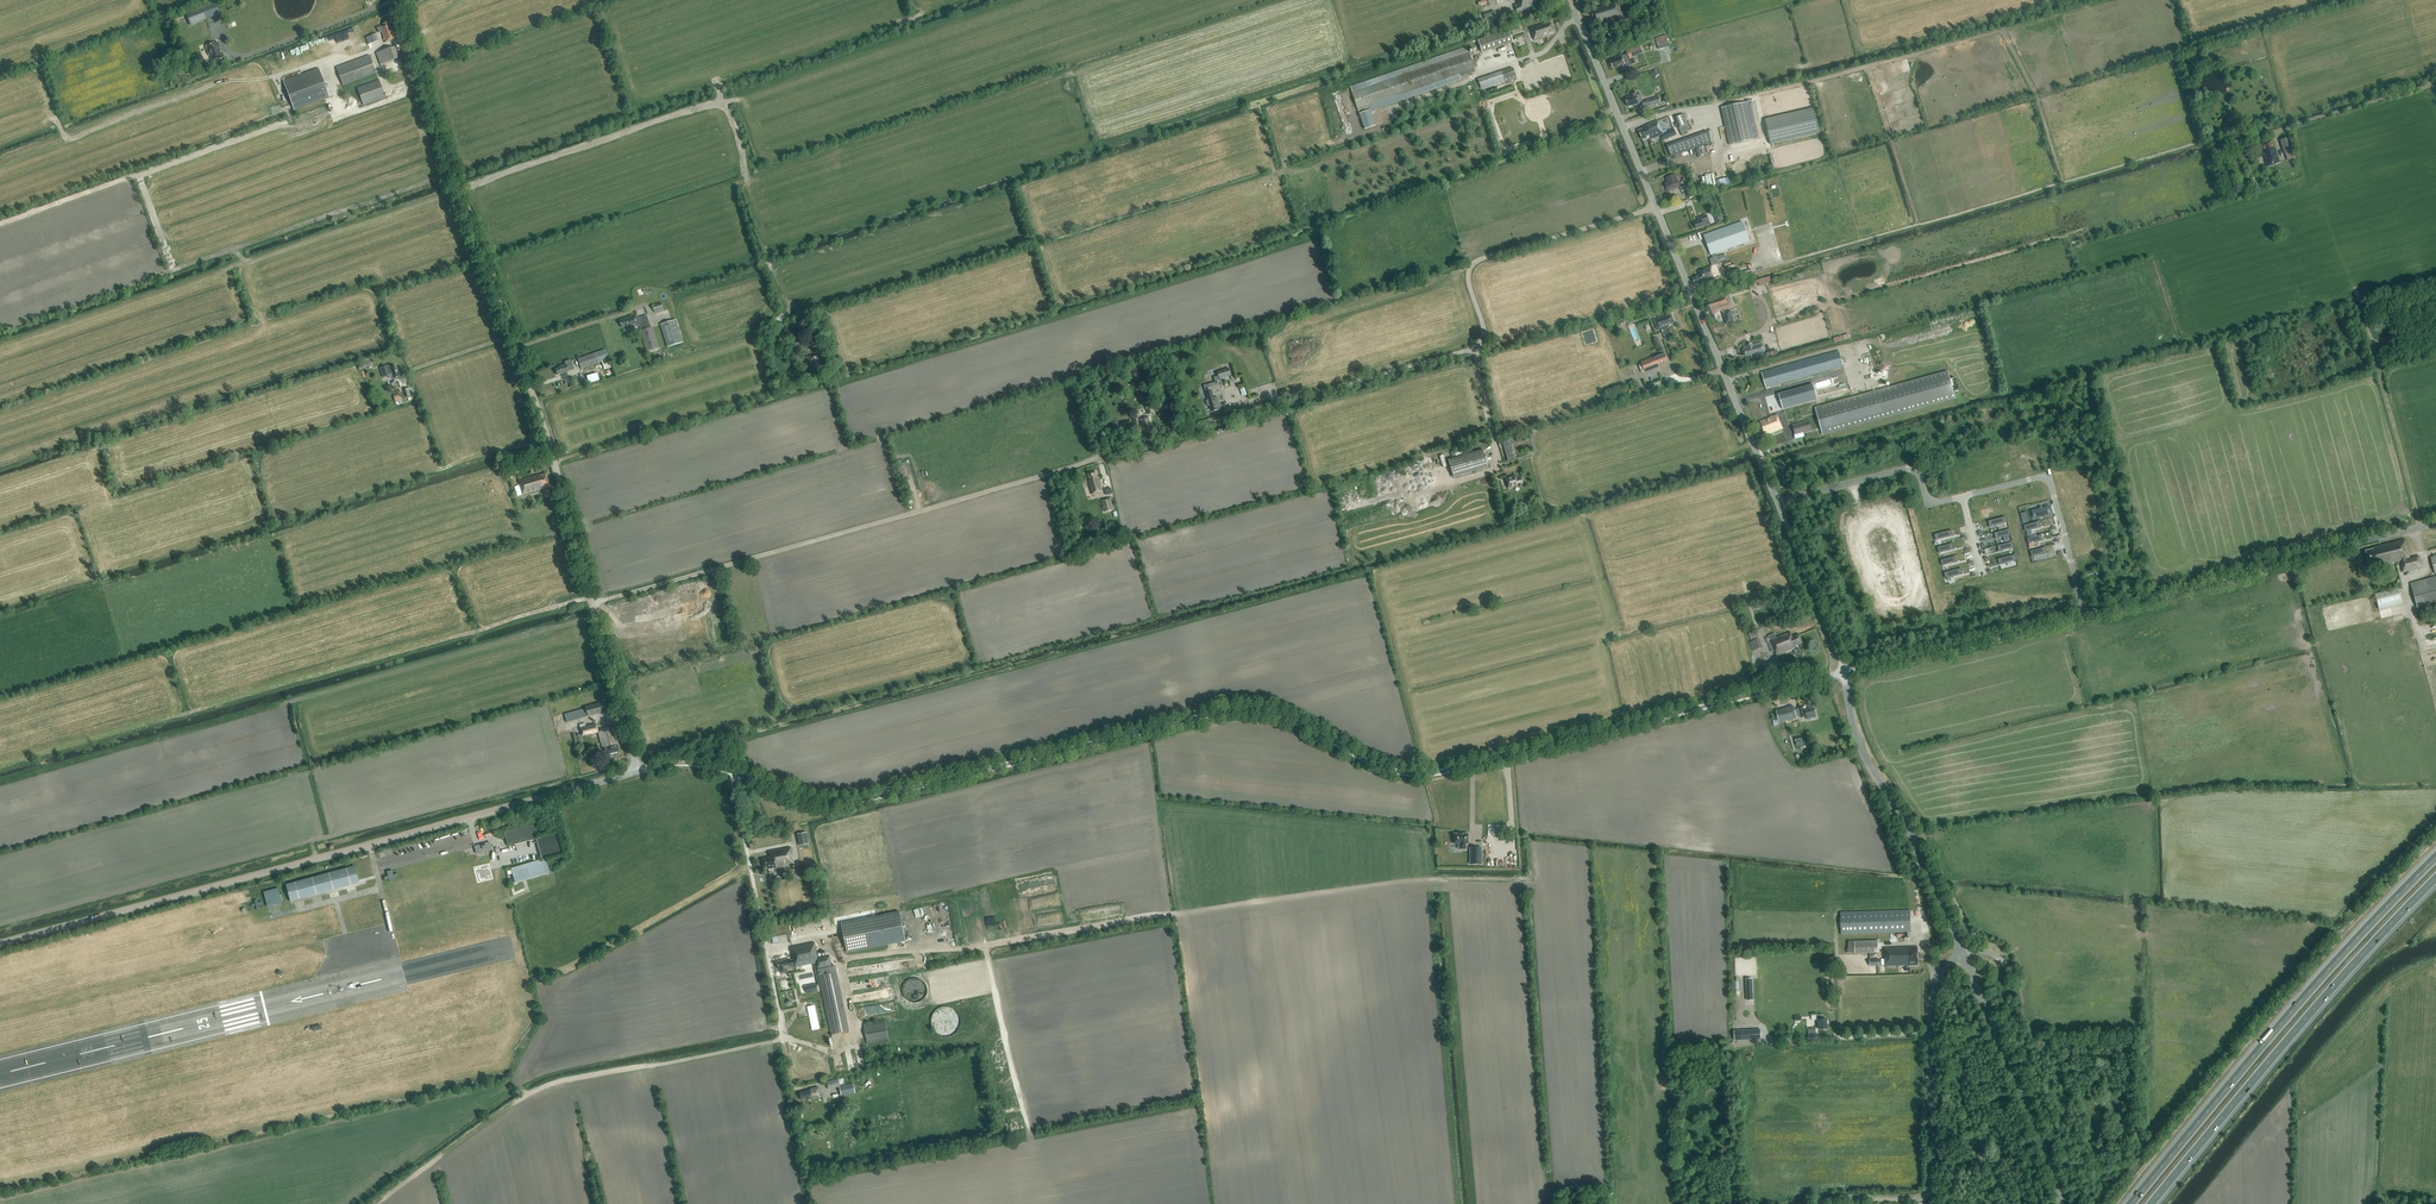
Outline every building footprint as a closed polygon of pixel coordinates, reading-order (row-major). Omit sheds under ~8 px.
[(1543,1),(1543,0),(1517,0),(1519,3),(1514,5),(1516,12),(1531,7),(1532,10),(1538,8),(1536,3),(1543,1)] [(1619,27),(1632,23),(1629,15),(1623,17),(1619,5),(1618,6),(1617,1),(1594,9),(1594,10),(1591,11),(1593,19),(1590,20),(1592,25),(1599,23),(1599,24),(1616,19),(1619,27)] [(220,14),(216,3),(186,14),(190,25),(212,17),(220,14)] [(1496,10),(1485,13),(1487,21),(1498,18),(1496,10)] [(385,42),(395,38),(392,28),(390,28),(388,22),(383,24),(384,26),(377,28),(379,33),(382,32),(385,42)] [(1530,28),(1535,41),(1549,36),(1548,34),(1554,32),(1551,23),(1546,24),(1543,24),(1530,28)] [(1482,53),(1513,43),(1508,30),(1477,40),(1482,53)] [(1623,39),(1632,36),(1630,30),(1621,33),(1623,39)] [(373,43),(379,40),(376,34),(370,36),(373,43)] [(1665,35),(1654,39),(1658,50),(1669,47),(1665,35)] [(220,52),(221,52),(218,42),(205,46),(208,56),(210,56),(212,61),(222,58),(220,52)] [(395,46),(376,53),(380,65),(399,58),(395,46)] [(1640,46),(1626,51),(1628,54),(1629,56),(1642,51),(1640,46)] [(1467,47),(1350,87),(1358,111),(1359,114),(1370,110),(1371,112),(1461,81),(1459,77),(1475,71),(1467,47)] [(1625,68),(1632,65),(1629,56),(1628,54),(1621,57),(1621,56),(1615,59),(1615,60),(1611,62),(1613,68),(1618,66),(1618,67),(1623,65),(1625,68)] [(376,73),(370,56),(336,68),(343,86),(376,73)] [(1513,68),(1502,72),(1478,80),(1481,90),(1516,78),(1513,68)] [(329,97),(319,69),(283,82),(294,110),(329,97)] [(385,97),(379,80),(357,88),(364,105),(385,97)] [(1631,97),(1626,98),(1628,107),(1639,104),(1639,103),(1643,102),(1640,94),(1637,95),(1635,91),(1630,93),(1631,97)] [(1647,100),(1648,107),(1661,104),(1659,97),(1647,100)] [(1754,140),(1745,103),(1722,108),(1730,145),(1754,140)] [(1763,138),(1756,104),(1746,106),(1754,140),(1763,138)] [(1813,109),(1764,120),(1769,145),(1819,134),(1813,109)] [(1688,126),(1688,124),(1684,114),(1675,118),(1682,136),(1688,133),(1686,127),(1688,126)] [(1662,141),(1676,135),(1674,129),(1664,134),(1660,125),(1659,125),(1658,121),(1646,126),(1647,128),(1639,131),(1643,140),(1650,137),(1651,139),(1660,135),(1662,141)] [(1671,156),(1711,142),(1707,131),(1664,146),(1665,150),(1668,149),(1671,156)] [(2285,154),(2294,151),(2290,137),(2281,140),(2285,154)] [(2280,162),(2275,147),(2274,147),(2272,141),(2261,144),(2263,150),(2262,151),(2267,166),(2276,164),(2275,163),(2280,162)] [(2297,162),(2294,151),(2284,155),(2286,162),(2294,159),(2295,162),(2297,162)] [(1668,191),(1680,187),(1677,179),(1675,175),(1667,178),(1668,183),(1665,184),(1668,191)] [(1461,184),(1448,188),(1454,204),(1466,199),(1461,184)] [(1689,189),(1691,188),(1690,184),(1681,188),(1682,192),(1686,190),(1687,193),(1690,192),(1689,189)] [(1698,218),(1699,221),(1694,223),(1696,229),(1703,227),(1710,225),(1707,215),(1698,218)] [(1716,253),(1749,241),(1742,222),(1705,236),(1712,257),(1709,258),(1712,266),(1698,271),(1699,275),(1695,276),(1695,278),(1693,279),(1695,284),(1702,281),(1702,283),(1721,276),(1716,264),(1727,261),(1725,253),(1717,256),(1716,253)] [(1704,249),(1702,250),(1701,248),(1696,250),(1697,252),(1701,251),(1703,259),(1707,257),(1704,249)] [(1708,301),(1702,303),(1705,313),(1711,311),(1712,313),(1730,307),(1726,294),(1707,300),(1708,301)] [(663,310),(661,303),(652,306),(655,313),(663,310)] [(1750,318),(1757,316),(1755,310),(1747,312),(1750,318)] [(652,327),(651,327),(647,315),(638,318),(637,315),(620,320),(622,328),(627,326),(628,329),(640,325),(641,331),(647,351),(659,347),(652,327)] [(1668,325),(1674,323),(1671,315),(1665,317),(1664,316),(1654,320),(1658,331),(1662,329),(1663,332),(1670,329),(1670,330),(1669,331),(1670,332),(1671,331),(1672,336),(1673,335),(1669,328),(1668,325)] [(660,324),(668,347),(683,342),(676,319),(660,324)] [(795,332),(794,330),(802,327),(800,321),(788,326),(791,333),(795,332)] [(1834,338),(1836,343),(1852,338),(1850,333),(1834,338)] [(1764,352),(1762,346),(1761,344),(1752,346),(1752,345),(1747,346),(1747,347),(1743,348),(1744,351),(1743,351),(1745,357),(1746,357),(1746,360),(1764,355),(1763,352),(1764,352)] [(581,369),(608,359),(605,350),(578,359),(581,369)] [(1850,392),(1845,374),(1786,391),(1786,388),(1778,390),(1779,393),(1773,394),(1770,386),(1843,366),(1839,351),(1761,372),(1774,416),(1756,423),(1758,430),(1756,431),(1758,437),(1762,435),(1763,437),(1769,435),(1782,429),(1775,412),(1850,392)] [(1655,359),(1642,364),(1645,372),(1659,366),(1658,365),(1668,361),(1665,353),(1654,357),(1655,359)] [(823,365),(819,354),(809,357),(811,366),(812,365),(814,372),(823,369),(821,365),(823,365)] [(566,364),(559,367),(555,369),(557,375),(562,373),(562,374),(569,371),(568,371),(574,369),(570,360),(565,362),(566,364)] [(359,369),(362,368),(371,365),(370,361),(364,362),(357,365),(359,369)] [(393,378),(399,377),(395,365),(389,367),(388,365),(380,368),(383,377),(388,376),(388,375),(392,374),(393,378)] [(1219,378),(1230,375),(1228,368),(1217,372),(1218,376),(1214,377),(1215,382),(1204,385),(1205,390),(1221,385),(1219,378)] [(1823,435),(1955,398),(1948,372),(1815,408),(1823,435)] [(1147,397),(1144,387),(1136,389),(1139,400),(1147,397)] [(409,399),(414,397),(412,388),(406,390),(409,399)] [(403,402),(401,393),(393,395),(394,398),(393,398),(393,400),(395,400),(395,403),(396,403),(396,404),(399,404),(398,402),(400,402),(400,403),(403,402)] [(1216,408),(1220,407),(1217,397),(1206,400),(1208,406),(1210,405),(1212,411),(1217,410),(1216,408)] [(1148,414),(1154,413),(1151,401),(1145,403),(1148,414)] [(1151,425),(1149,419),(1149,417),(1141,419),(1141,420),(1139,420),(1138,419),(1138,417),(1133,418),(1133,419),(1135,425),(1140,424),(1139,422),(1142,422),(1144,431),(1145,430),(1146,432),(1150,431),(1149,425),(1151,425)] [(1812,431),(1809,420),(1792,425),(1795,435),(1812,431)] [(1508,460),(1515,458),(1510,441),(1503,443),(1508,460)] [(1488,467),(1483,449),(1448,459),(1453,477),(1488,467)] [(1092,494),(1103,491),(1099,478),(1097,478),(1096,472),(1088,474),(1089,480),(1088,481),(1092,494)] [(539,476),(539,475),(519,480),(523,495),(543,489),(543,487),(546,486),(549,486),(546,474),(539,476)] [(1517,479),(1516,475),(1505,478),(1508,488),(1519,485),(1518,485),(1522,483),(1521,477),(1517,479)] [(1104,511),(1113,509),(1111,499),(1101,501),(1104,511)] [(2049,507),(2032,511),(2033,517),(2050,513),(2049,507)] [(2005,518),(1988,522),(1990,528),(2007,524),(2005,518)] [(2041,522),(2024,526),(2026,532),(2043,528),(2041,522)] [(1951,531),(1935,536),(1936,541),(1953,537),(1951,531)] [(2009,531),(1992,535),(1993,541),(2010,537),(2009,531)] [(2044,535),(2027,539),(2029,545),(2046,541),(2044,535)] [(2405,540),(2373,548),(2374,550),(2366,552),(2370,567),(2378,565),(2380,571),(2389,568),(2388,564),(2401,561),(2404,572),(2422,568),(2419,556),(2410,558),(2405,540)] [(1916,541),(1905,543),(1906,551),(1917,549),(1916,541)] [(1955,544),(1938,549),(1939,554),(1956,550),(1955,544)] [(2012,544),(1995,548),(1996,554),(2013,549),(2012,544)] [(2047,547),(2030,552),(2032,557),(2049,553),(2047,547)] [(2015,556),(1998,560),(1999,566),(2016,562),(2015,556)] [(1958,557),(1941,561),(1942,567),(1959,563),(1958,557)] [(1961,569),(1944,574),(1945,579),(1962,575),(1961,569)] [(2411,585),(2418,612),(2435,607),(2435,577),(2411,583),(2411,585)] [(2398,589),(2375,595),(2379,607),(2402,600),(2398,589)] [(794,618),(785,619),(786,627),(793,626),(792,621),(794,621),(794,618)] [(1758,637),(1756,633),(1754,629),(1747,631),(1749,636),(1751,640),(1758,637)] [(1798,645),(1802,643),(1799,634),(1792,637),(1790,632),(1776,638),(1774,633),(1768,636),(1776,655),(1796,647),(1798,650),(1794,652),(1795,655),(1801,652),(1798,645)] [(1759,638),(1758,638),(1752,641),(1749,642),(1753,651),(1763,647),(1759,638)] [(567,722),(606,711),(604,701),(585,707),(586,708),(564,714),(567,722)] [(1816,714),(1814,708),(1806,710),(1805,706),(1803,707),(1799,708),(1799,709),(1795,710),(1794,707),(1777,711),(1780,721),(1796,717),(1796,716),(1801,715),(1801,718),(1807,716),(1807,719),(1816,717),(1815,714),(1816,714)] [(605,754),(619,751),(617,744),(618,744),(613,727),(598,730),(596,723),(586,725),(585,723),(580,724),(583,736),(598,732),(602,748),(603,747),(605,754)] [(504,833),(506,839),(508,846),(536,839),(536,838),(533,825),(504,833)] [(807,832),(799,834),(801,846),(809,844),(807,832)] [(556,833),(536,839),(542,859),(562,853),(556,833)] [(1467,844),(1467,834),(1461,833),(1459,833),(1453,833),(1453,844),(1459,844),(1459,849),(1465,849),(1465,844),(1467,844)] [(490,842),(475,847),(477,854),(492,849),(490,842)] [(791,847),(770,851),(771,858),(763,859),(765,868),(768,868),(768,869),(794,864),(791,847)] [(1481,848),(1469,848),(1468,864),(1480,864),(1481,848)] [(549,872),(545,859),(511,869),(515,883),(549,872)] [(358,880),(355,866),(286,884),(290,901),(359,883),(358,880)] [(795,881),(802,880),(799,869),(792,870),(795,881)] [(278,888),(263,892),(267,906),(282,902),(278,888)] [(1841,934),(1911,932),(1910,910),(1841,913),(1841,934)] [(906,941),(900,912),(841,924),(847,953),(906,941)] [(1854,941),(1855,953),(1878,952),(1878,940),(1854,941)] [(778,962),(779,969),(780,969),(781,973),(788,972),(787,967),(792,966),(795,965),(795,967),(816,963),(831,1034),(849,1030),(834,960),(830,961),(829,956),(818,959),(814,943),(792,948),(793,953),(794,960),(791,961),(790,959),(784,961),(778,962)] [(1885,966),(1918,965),(1918,947),(1886,948),(1886,954),(1885,954),(1885,966)] [(902,989),(902,991),(902,992),(903,994),(903,996),(904,997),(905,999),(906,1000),(907,1001),(909,1002),(910,1002),(912,1003),(914,1003),(916,1003),(917,1003),(919,1002),(920,1002),(922,1001),(923,1000),(924,999),(925,997),(926,996),(927,994),(927,992),(927,991),(927,989),(927,987),(926,986),(925,984),(924,983),(923,982),(922,980),(920,980),(919,979),(917,978),(916,978),(914,978),(912,978),(910,979),(909,980),(907,980),(906,982),(905,983),(904,984),(903,986),(903,987),(902,989)] [(1744,994),(1753,994),(1752,978),(1746,979),(1747,991),(1744,991),(1744,994)] [(807,994),(818,991),(816,984),(805,986),(807,994)] [(1820,1029),(1828,1029),(1827,1019),(1823,1019),(1823,1014),(1816,1015),(1817,1020),(1819,1020),(1820,1029)] [(885,1020),(864,1024),(867,1042),(888,1039),(885,1020)] [(1761,1040),(1761,1030),(1741,1031),(1742,1041),(1761,1040)] [(855,1094),(853,1083),(845,1085),(844,1078),(827,1082),(829,1090),(837,1088),(838,1097),(841,1096),(842,1100),(847,1098),(846,1095),(855,1094)] [(813,1100),(821,1099),(819,1088),(811,1089),(812,1091),(801,1093),(802,1099),(807,1099),(807,1100),(813,1099),(813,1100)]
